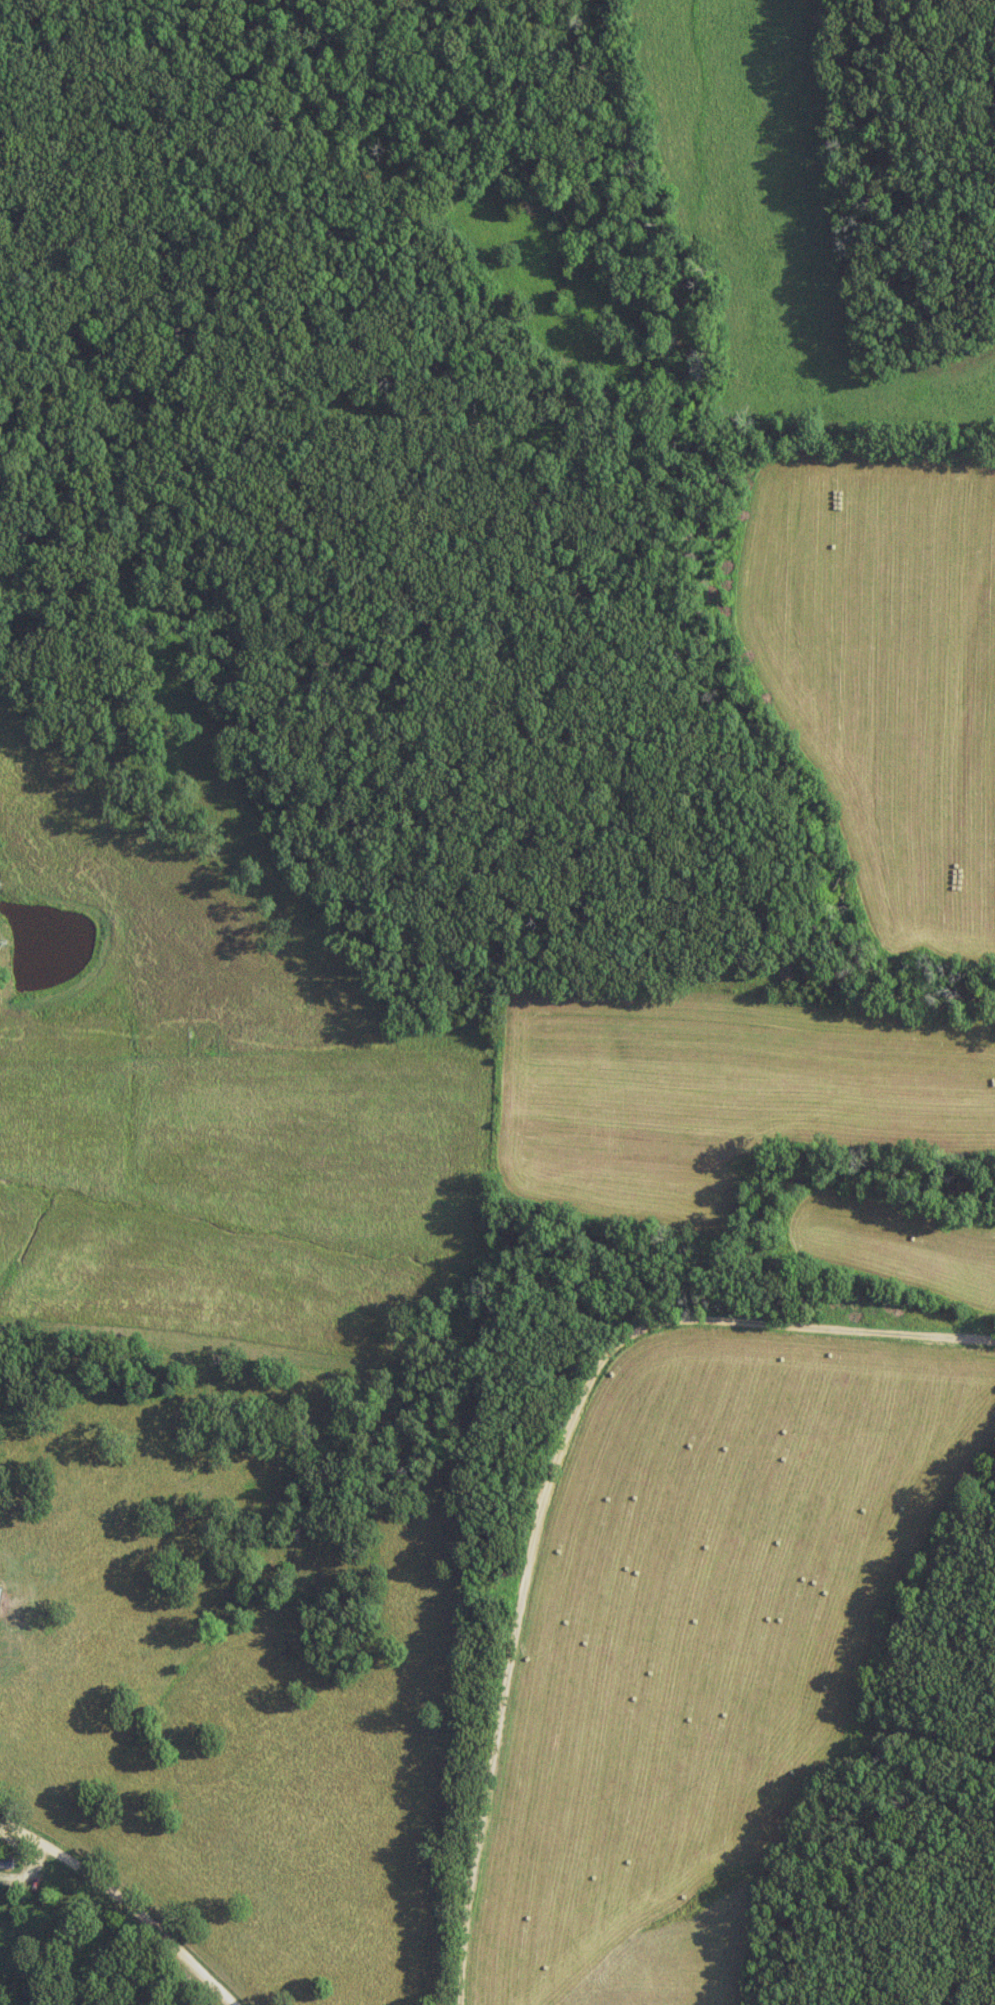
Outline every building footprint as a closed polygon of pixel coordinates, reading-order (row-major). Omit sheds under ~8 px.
[(0,1853),(0,1869),(12,1869),(12,1853),(0,1853)]
